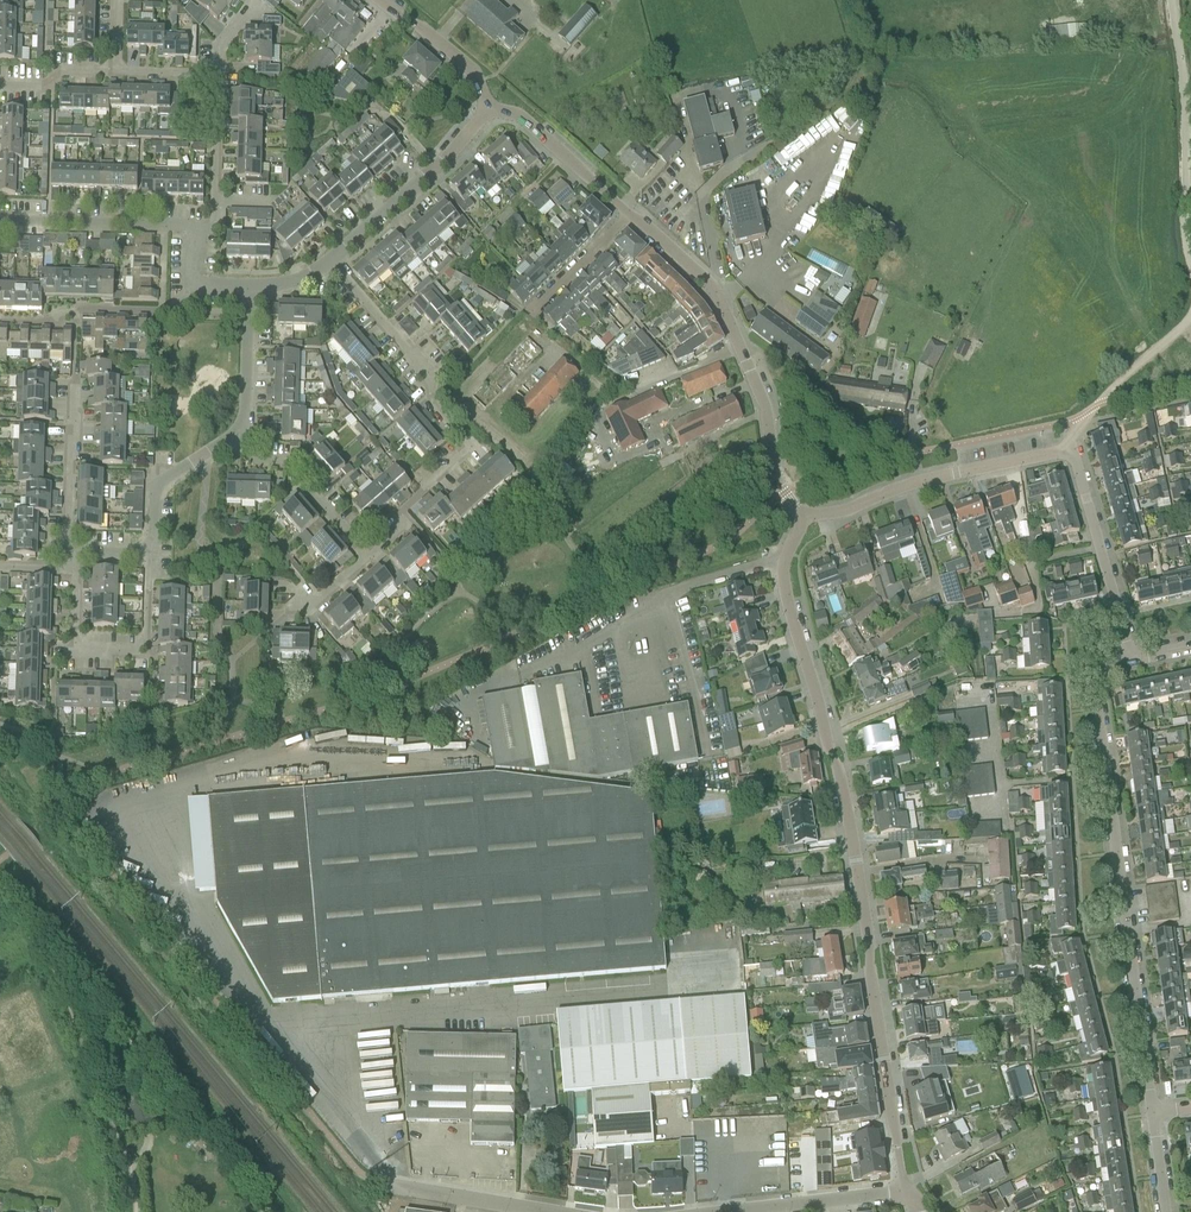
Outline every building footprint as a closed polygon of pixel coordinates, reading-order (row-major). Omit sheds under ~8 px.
[(6,12),(15,12),(15,0),(0,0),(0,12),(6,12)] [(75,12),(95,13),(95,0),(83,0),(76,0),(75,12)] [(217,0),(205,0),(200,6),(200,7),(198,10),(191,4),(185,11),(184,10),(183,11),(200,29),(201,28),(197,24),(206,12),(217,21),(222,14),(224,16),(229,10),(217,0)] [(229,10),(232,7),(234,8),(239,2),(237,0),(217,0),(229,10)] [(342,0),(328,0),(302,32),(311,40),(333,14),(339,7),(337,6),(342,0)] [(311,40),(318,46),(325,37),(327,39),(338,25),(340,27),(329,40),(344,52),(364,27),(356,20),(361,14),(348,4),(343,0),(342,0),(337,6),(339,7),(333,14),(311,40)] [(488,0),(482,0),(466,18),(495,43),(497,40),(512,53),(524,39),(509,26),(517,17),(510,11),(506,15),(488,0)] [(558,36),(570,47),(597,17),(585,6),(558,36)] [(48,23),(53,23),(58,24),(58,11),(53,11),(48,11),(48,23)] [(16,24),(16,12),(15,12),(6,12),(0,12),(0,24),(16,24)] [(75,12),(75,24),(95,25),(95,13),(75,12)] [(247,30),(246,35),(244,34),(244,42),(246,43),(246,46),(271,47),(272,31),(271,31),(271,27),(280,27),(280,19),(262,18),(262,19),(263,19),(263,31),(247,30)] [(140,29),(140,48),(140,56),(146,57),(146,48),(152,48),(153,22),(150,22),(149,21),(144,21),(142,22),(140,22),(140,23),(140,29)] [(128,22),(128,28),(127,48),(140,48),(140,29),(140,23),(128,22)] [(157,23),(153,22),(152,48),(158,49),(157,58),(163,58),(163,49),(164,49),(164,39),(165,39),(165,29),(157,29),(157,23)] [(0,24),(0,36),(15,37),(16,24),(0,24)] [(95,25),(75,24),(75,36),(94,37),(95,25)] [(1079,32),(1084,32),(1083,26),(1049,26),(1050,40),(1079,40),(1079,32)] [(176,34),(176,59),(176,67),(182,67),(182,59),(188,59),(188,57),(196,57),(196,37),(196,27),(191,27),(191,34),(176,34)] [(163,49),(163,58),(176,59),(176,34),(177,32),(172,31),(171,39),(170,39),(165,39),(164,39),(164,49),(163,49)] [(15,49),(15,37),(0,36),(0,49),(15,49)] [(94,37),(75,36),(67,36),(67,41),(75,41),(74,48),(103,49),(103,43),(94,42),(94,37)] [(271,47),(246,46),(246,54),(248,54),(248,63),(262,63),(262,75),(256,74),(256,75),(279,76),(279,68),(270,67),(270,63),(271,63),(271,47)] [(406,82),(428,57),(417,47),(403,62),(410,68),(401,77),(406,82)] [(15,61),(22,62),(22,49),(15,49),(0,49),(0,61),(15,61)] [(42,50),(37,50),(37,62),(47,62),(47,55),(42,55),(42,50)] [(324,50),(306,72),(318,82),(336,59),(324,50)] [(428,57),(406,82),(412,87),(421,77),(427,83),(440,67),(428,57)] [(364,58),(352,73),(328,100),(354,106),(369,88),(359,79),(372,64),(364,58)] [(754,77),(740,81),(743,89),(756,86),(754,77)] [(109,81),(109,85),(109,94),(109,108),(121,109),(121,89),(116,89),(116,81),(109,81)] [(127,89),(121,89),(121,109),(133,109),(134,89),(134,82),(127,82),(127,89)] [(145,90),(145,114),(149,114),(150,109),(157,110),(158,83),(151,82),(151,90),(145,90)] [(158,83),(157,110),(157,116),(177,117),(178,94),(170,94),(170,91),(164,90),(164,83),(158,83)] [(424,102),(435,89),(429,84),(418,97),(424,102)] [(60,85),(59,111),(72,112),(73,92),(67,92),(67,85),(60,85)] [(103,93),(97,93),(96,112),(109,113),(109,108),(109,94),(109,85),(103,85),(103,93)] [(134,89),(133,109),(140,109),(140,114),(145,114),(145,90),(134,89)] [(758,91),(750,94),(752,103),(761,101),(758,91)] [(73,92),(72,112),(84,112),(85,93),(73,92)] [(262,93),(232,92),(231,99),(229,99),(229,106),(231,107),(254,107),(255,99),(262,99),(262,93)] [(85,93),(84,112),(96,112),(97,93),(85,93)] [(704,100),(684,105),(695,146),(693,147),(700,173),(723,166),(716,141),(734,136),(729,116),(717,119),(712,100),(705,102),(704,100)] [(254,107),(231,107),(231,121),(239,122),(239,121),(262,122),(262,121),(262,115),(254,115),(254,107)] [(22,123),(23,110),(3,110),(3,116),(0,116),(0,122),(22,123)] [(359,122),(362,126),(370,119),(366,115),(359,122)] [(239,121),(239,122),(239,136),(262,136),(262,122),(239,121)] [(389,156),(393,153),(397,158),(405,152),(395,140),(402,134),(392,123),(388,121),(382,126),(384,129),(374,139),(389,156)] [(0,122),(0,129),(3,129),(3,135),(22,135),(22,123),(0,122)] [(288,122),(287,131),(280,131),(280,134),(287,135),(287,137),(293,137),(293,122),(288,122)] [(359,122),(355,124),(348,131),(352,135),(359,129),(362,126),(359,122)] [(352,135),(348,131),(340,137),(344,142),(352,135)] [(389,156),(374,139),(368,132),(357,141),(363,148),(383,171),(394,161),(389,156)] [(3,135),(2,141),(0,142),(0,147),(2,147),(22,147),(29,147),(29,136),(22,135),(3,135)] [(262,136),(239,136),(232,135),(232,145),(238,145),(238,150),(261,150),(262,136)] [(287,137),(287,138),(281,138),(280,143),(287,143),(287,147),(292,148),(293,137),(287,137)] [(673,139),(657,156),(666,164),(682,146),(673,139)] [(492,149),(507,166),(517,157),(528,169),(538,160),(524,144),(514,152),(503,140),(492,149)] [(95,141),(89,141),(89,150),(101,150),(101,146),(102,146),(102,141),(95,141)] [(332,141),(325,147),(328,151),(335,145),(332,141)] [(205,153),(205,144),(193,144),(192,152),(205,153)] [(635,145),(620,161),(641,180),(656,164),(635,145)] [(2,147),(2,158),(2,159),(17,159),(17,160),(23,160),(26,160),(26,148),(22,148),(22,147),(2,147)] [(317,154),(314,157),(319,163),(323,160),(321,158),(328,151),(325,147),(317,154)] [(363,148),(352,157),(352,158),(357,164),(367,175),(368,175),(372,180),(383,171),(363,148)] [(507,166),(492,149),(482,159),(491,170),(486,174),(496,186),(506,178),(501,171),(507,166)] [(261,150),(238,150),(238,164),(261,165),(261,150)] [(23,172),(23,171),(22,171),(23,160),(17,160),(17,159),(2,159),(2,158),(0,158),(0,171),(23,172)] [(347,162),(342,167),(347,173),(362,190),(373,181),(372,180),(368,175),(367,175),(357,164),(352,158),(347,162)] [(310,160),(303,167),(305,169),(308,173),(316,167),(312,163),(310,160)] [(89,169),(89,189),(94,189),(94,198),(100,198),(100,189),(101,189),(101,170),(101,161),(96,161),(96,169),(89,169)] [(52,164),(52,168),(51,188),(65,188),(65,169),(64,168),(64,164),(52,164)] [(238,164),(237,179),(245,179),(245,185),(256,185),(267,185),(268,175),(268,165),(261,165),(238,164)] [(113,170),(101,170),(101,189),(113,189),(114,166),(113,166),(113,170)] [(114,166),(113,189),(125,190),(126,166),(114,166)] [(137,166),(126,166),(125,190),(137,190),(138,171),(137,171),(137,166)] [(471,168),(460,177),(475,194),(481,188),(491,200),(501,192),(496,186),(486,174),(481,179),(471,168)] [(77,169),(65,169),(65,188),(76,188),(77,169)] [(77,169),(76,188),(89,189),(89,169),(77,169)] [(142,173),(142,177),(142,196),(155,197),(156,169),(155,169),(155,173),(142,173)] [(168,169),(156,169),(155,197),(167,197),(168,169)] [(168,169),(167,197),(179,197),(180,173),(180,170),(168,169)] [(308,173),(305,169),(297,176),(301,180),(308,173)] [(0,171),(0,183),(20,184),(23,184),(23,172),(0,171)] [(38,172),(38,180),(41,180),(41,185),(46,185),(47,180),(47,172),(42,172),(38,172)] [(192,174),(180,173),(179,197),(191,198),(192,174)] [(347,173),(336,182),(336,183),(346,194),(351,200),(362,190),(347,173)] [(204,174),(192,174),(191,198),(197,198),(197,203),(203,203),(204,174)] [(331,176),(320,186),(339,208),(345,203),(341,198),(346,194),(336,183),(336,182),(331,176)] [(475,194),(460,177),(450,187),(459,198),(454,203),(464,215),(474,206),(468,199),(475,194)] [(553,201),(566,188),(561,182),(547,195),(553,201)] [(0,183),(0,196),(19,196),(20,184),(0,183)] [(339,208),(320,186),(308,195),(324,213),(329,209),(333,214),(339,208)] [(573,195),(566,188),(553,201),(559,208),(573,195)] [(510,190),(505,194),(509,199),(513,196),(514,195),(510,190)] [(289,191),(282,197),(285,201),(292,195),(289,191)] [(539,191),(527,202),(538,214),(550,203),(539,191)] [(754,192),(725,199),(736,245),(765,238),(754,192)] [(440,206),(433,212),(449,229),(454,225),(459,231),(468,224),(441,194),(434,200),(440,206)] [(285,201),(282,197),(271,207),(275,211),(285,201)] [(574,205),(565,215),(571,221),(581,232),(601,209),(592,201),(582,212),(574,205)] [(309,207),(298,216),(313,234),(324,224),(309,207)] [(611,218),(601,209),(581,232),(590,241),(611,218)] [(242,210),(242,220),(256,220),(257,210),(242,210)] [(257,210),(256,220),(271,221),(271,211),(257,210)] [(449,229),(433,212),(423,221),(438,239),(449,229)] [(438,239),(423,221),(417,215),(412,220),(417,226),(412,231),(433,255),(443,245),(438,239)] [(515,235),(524,225),(514,215),(505,224),(515,235)] [(298,216),(287,226),(302,243),(313,234),(298,216)] [(590,241),(581,232),(571,221),(557,234),(576,254),(590,241)] [(302,243),(287,226),(276,235),(282,242),(277,245),(284,264),(294,255),(292,252),(302,243)] [(490,228),(483,235),(489,241),(496,234),(490,228)] [(433,255),(412,231),(401,240),(416,258),(427,248),(433,255)] [(559,243),(550,251),(564,266),(576,254),(557,234),(556,232),(552,235),(559,243)] [(614,265),(636,240),(626,232),(605,256),(614,265)] [(43,239),(42,249),(50,249),(50,245),(57,245),(57,235),(43,234),(43,239)] [(396,234),(385,244),(405,267),(407,269),(417,259),(416,258),(401,240),(396,234)] [(57,235),(57,245),(65,246),(65,249),(71,249),(72,246),(72,235),(57,235)] [(72,235),(72,246),(79,246),(79,249),(86,250),(86,242),(86,236),(72,235)] [(152,258),(159,259),(159,250),(152,250),(152,236),(134,235),(134,250),(123,249),(123,257),(133,258),(133,257),(152,258)] [(241,259),(242,236),(227,235),(226,259),(241,259)] [(100,236),(100,243),(100,252),(115,252),(115,237),(100,236)] [(242,236),(241,259),(255,259),(256,236),(242,236)] [(271,237),(256,236),(255,259),(270,260),(271,237)] [(28,258),(28,252),(29,238),(14,238),(14,251),(23,251),(23,258),(28,258)] [(43,239),(29,238),(28,252),(42,253),(42,249),(43,239)] [(467,249),(474,242),(470,239),(464,246),(467,249)] [(636,240),(614,265),(618,270),(624,264),(628,259),(633,263),(645,249),(636,240)] [(86,242),(86,250),(85,254),(100,254),(100,252),(100,243),(86,242)] [(385,244),(374,253),(389,270),(390,270),(395,276),(405,267),(385,244)] [(467,249),(464,246),(457,253),(460,257),(467,249)] [(564,266),(550,251),(539,261),(533,254),(529,258),(549,280),(564,266)] [(632,276),(634,277),(627,284),(630,288),(637,281),(656,260),(647,251),(634,265),(639,269),(632,276)] [(374,253),(363,262),(379,280),(389,270),(374,253)] [(605,256),(596,264),(616,285),(615,285),(621,291),(625,287),(622,283),(613,274),(618,270),(614,265),(605,256)] [(133,257),(133,258),(133,271),(122,271),(122,279),(133,279),(151,279),(151,280),(158,280),(158,272),(151,271),(152,258),(133,257)] [(449,257),(442,265),(445,268),(452,261),(449,257)] [(531,269),(522,278),(535,293),(549,280),(529,258),(525,262),(531,269)] [(666,268),(656,260),(637,281),(641,285),(648,278),(652,282),(666,268)] [(379,280),(363,262),(352,272),(367,290),(379,280)] [(596,264),(587,273),(600,287),(604,283),(617,296),(621,291),(615,285),(616,285),(596,264)] [(445,268),(442,265),(435,271),(439,275),(445,268)] [(666,268),(652,282),(647,288),(656,296),(675,277),(666,268)] [(71,269),(71,275),(70,296),(84,296),(85,276),(85,270),(71,269)] [(85,276),(84,296),(99,297),(99,276),(99,271),(94,271),(94,276),(85,276)] [(825,285),(830,276),(819,271),(814,279),(825,285)] [(606,293),(600,287),(587,273),(578,282),(604,310),(609,306),(601,298),(606,293)] [(42,280),(41,289),(42,289),(42,295),(56,296),(56,275),(42,274),(42,280)] [(464,278),(455,274),(453,278),(461,283),(464,278)] [(56,275),(56,296),(70,296),(71,275),(56,275)] [(99,276),(99,297),(113,297),(114,276),(99,276)] [(656,296),(649,303),(654,307),(666,294),(670,299),(677,292),(679,294),(686,288),(675,277),(656,296)] [(429,278),(421,285),(424,289),(432,282),(429,278)] [(464,278),(461,283),(471,288),(473,283),(464,278)] [(535,293),(522,278),(516,284),(512,280),(509,284),(506,281),(502,284),(522,306),(535,293)] [(133,279),(133,292),(122,292),(121,300),(157,301),(158,293),(150,293),(151,280),(151,279),(133,279)] [(28,281),(27,309),(42,309),(42,295),(42,289),(41,289),(42,280),(35,280),(35,282),(28,281)] [(13,288),(13,309),(27,309),(28,281),(13,281),(13,288)] [(508,296),(488,283),(484,281),(480,288),(504,303),(508,296)] [(865,293),(872,296),(876,284),(869,281),(865,293)] [(578,282),(569,290),(582,305),(589,312),(593,307),(600,314),(604,310),(578,282)] [(424,289),(421,285),(414,291),(417,295),(424,289)] [(13,309),(13,288),(0,287),(0,308),(13,309)] [(670,299),(672,301),(676,305),(660,319),(663,323),(673,316),(695,297),(686,288),(679,294),(677,292),(670,299)] [(842,306),(850,294),(843,289),(834,300),(842,306)] [(424,316),(441,301),(432,290),(414,305),(418,309),(417,310),(416,313),(422,318),(424,316)] [(582,305),(569,290),(560,299),(580,320),(584,316),(594,326),(598,322),(589,312),(582,305)] [(485,301),(488,296),(479,291),(476,296),(485,301)] [(627,308),(631,304),(632,303),(624,295),(620,299),(627,308)] [(496,301),(488,296),(485,301),(493,306),(496,301)] [(407,297),(400,303),(403,307),(410,301),(407,297)] [(703,307),(695,297),(673,316),(663,323),(664,323),(669,320),(673,324),(680,318),(684,322),(703,307)] [(580,320),(560,299),(551,308),(576,335),(581,330),(575,324),(580,320)] [(875,304),(862,300),(850,334),(863,339),(875,304)] [(451,311),(441,301),(424,316),(434,327),(440,322),(440,321),(451,311)] [(796,322),(819,339),(834,319),(810,301),(796,322)] [(279,303),(278,317),(278,326),(293,327),(294,303),(279,303)] [(294,303),(293,327),(307,327),(308,304),(294,303)] [(403,307),(400,303),(392,310),(395,314),(403,307)] [(308,304),(307,327),(322,327),(323,304),(308,304)] [(508,310),(500,304),(497,309),(505,315),(508,310)] [(639,312),(631,304),(627,308),(634,317),(639,312)] [(457,306),(451,311),(440,321),(440,322),(449,332),(467,317),(457,306)] [(684,322),(687,327),(673,336),(677,342),(687,334),(711,317),(703,307),(684,322)] [(751,307),(742,312),(748,322),(756,318),(751,307)] [(576,335),(551,308),(537,321),(550,335),(555,330),(560,326),(566,332),(564,334),(570,340),(576,335)] [(783,355),(797,335),(765,311),(751,331),(783,355)] [(639,312),(634,317),(639,323),(645,318),(639,312)] [(104,322),(104,317),(104,315),(96,315),(96,322),(82,322),(81,340),(95,340),(95,351),(103,351),(104,341),(103,341),(103,322),(104,322)] [(104,317),(104,322),(103,322),(103,341),(104,341),(117,341),(117,352),(125,352),(125,341),(124,341),(125,323),(126,316),(117,316),(117,321),(114,321),(114,318),(104,317)] [(139,323),(125,323),(124,341),(125,341),(138,342),(138,352),(146,353),(147,317),(139,316),(139,323)] [(467,317),(449,332),(459,343),(476,327),(467,317)] [(687,334),(677,342),(680,346),(698,334),(701,339),(716,328),(711,317),(687,334)] [(343,352),(360,336),(353,328),(355,327),(357,329),(361,326),(357,320),(333,341),(343,352)] [(326,326),(330,331),(335,326),(331,322),(326,326)] [(476,327),(459,343),(468,354),(486,339),(492,333),(487,327),(482,322),(476,327)] [(612,324),(606,330),(613,339),(620,332),(612,324)] [(21,334),(7,334),(6,351),(7,351),(7,358),(20,358),(20,363),(28,363),(28,352),(28,334),(29,334),(29,327),(21,327),(21,334)] [(42,335),(29,334),(28,334),(28,352),(42,352),(41,364),(50,364),(50,361),(50,353),(49,353),(50,335),(50,328),(42,328),(42,335)] [(63,335),(50,335),(49,353),(50,353),(50,361),(63,361),(63,364),(71,364),(72,328),(64,328),(63,335)] [(716,328),(701,339),(672,357),(677,364),(693,358),(694,360),(721,343),(722,339),(716,328)] [(659,335),(654,329),(649,334),(654,339),(659,335)] [(613,339),(606,330),(605,331),(608,334),(600,341),(605,347),(613,339)] [(641,333),(635,338),(640,344),(647,351),(648,351),(654,364),(664,359),(641,333)] [(829,359),(797,335),(783,355),(815,378),(829,359)] [(367,345),(360,336),(343,352),(352,363),(376,342),(371,337),(367,340),(369,343),(367,345)] [(647,351),(640,344),(635,338),(630,343),(629,343),(640,354),(642,353),(648,366),(654,364),(648,351),(647,351)] [(307,343),(307,348),(317,349),(320,349),(321,339),(313,339),(313,341),(307,340),(307,343)] [(944,348),(931,341),(927,350),(940,357),(944,348)] [(961,341),(955,355),(964,358),(970,345),(961,341)] [(352,363),(346,368),(355,378),(361,373),(373,363),(373,364),(379,358),(372,350),(374,348),(376,351),(380,347),(376,342),(352,363)] [(629,342),(622,350),(630,358),(636,356),(642,369),(648,366),(642,353),(640,354),(629,343),(630,343),(629,342)] [(617,351),(617,356),(622,362),(625,361),(630,358),(622,350),(620,348),(617,351)] [(267,360),(267,367),(299,368),(299,353),(276,353),(275,364),(273,364),(273,360),(267,360)] [(326,365),(331,363),(327,354),(323,355),(326,365)] [(642,369),(636,356),(630,358),(636,371),(642,369)] [(318,368),(323,367),(320,357),(315,359),(318,368)] [(630,358),(625,361),(622,362),(607,368),(621,377),(636,371),(630,358)] [(514,411),(510,416),(525,431),(578,374),(562,359),(546,377),(514,411)] [(109,379),(109,378),(110,364),(80,363),(80,371),(88,371),(88,379),(109,379)] [(334,372),(331,363),(326,365),(329,374),(334,372)] [(361,373),(355,378),(350,383),(360,394),(365,389),(365,390),(388,369),(384,364),(379,367),(382,370),(380,372),(373,364),(373,363),(361,373)] [(726,383),(719,364),(680,378),(687,398),(726,383)] [(840,374),(849,375),(851,367),(841,365),(840,374)] [(149,380),(150,368),(138,367),(138,371),(138,379),(149,380)] [(299,368),(267,367),(267,374),(273,375),(273,371),(275,371),(275,382),(298,382),(299,368)] [(388,369),(365,390),(374,400),(392,385),(385,377),(386,375),(389,378),(393,374),(388,369)] [(47,377),(26,376),(17,376),(16,391),(54,392),(55,385),(46,384),(47,377)] [(109,379),(88,379),(88,386),(96,386),(96,393),(117,394),(118,379),(109,378),(109,379)] [(336,378),(331,380),(335,390),(337,395),(341,392),(336,378)] [(878,378),(877,386),(828,378),(825,401),(904,413),(908,390),(890,388),(892,380),(878,378)] [(328,381),(323,382),(328,397),(334,398),(328,381)] [(267,389),(266,396),(298,397),(298,382),(275,382),(275,386),(271,386),(271,389),(267,389)] [(392,385),(374,400),(384,411),(407,390),(402,385),(398,389),(396,390),(392,385)] [(412,396),(407,390),(384,411),(393,422),(411,407),(403,398),(405,397),(408,399),(412,396)] [(626,404),(605,414),(614,434),(623,453),(644,443),(635,424),(668,409),(659,390),(636,400),(627,405),(626,404)] [(54,392),(16,391),(16,405),(25,405),(46,406),(46,399),(54,399),(54,392)] [(343,395),(341,392),(337,395),(346,406),(350,403),(343,395)] [(117,394),(96,393),(96,400),(88,400),(87,407),(96,408),(104,408),(104,407),(117,408),(117,407),(124,408),(125,394),(117,394)] [(298,397),(266,396),(266,403),(272,403),(272,399),(274,400),(274,411),(282,411),(297,411),(298,397)] [(732,398),(671,427),(680,448),(742,419),(732,398)] [(341,412),(344,409),(337,401),(333,404),(341,412)] [(357,410),(350,403),(346,406),(353,414),(357,410)] [(46,406),(25,405),(25,420),(54,421),(54,413),(45,413),(46,406)] [(104,408),(96,408),(95,414),(104,415),(103,422),(124,422),(125,408),(124,408),(117,407),(117,408),(104,407),(104,408)] [(406,437),(430,416),(425,411),(421,414),(423,417),(421,419),(414,410),(396,426),(406,437)] [(282,411),(282,422),(280,422),(280,418),(274,418),(274,425),(305,426),(306,411),(297,411),(282,411)] [(347,412),(339,418),(335,422),(338,426),(350,415),(347,412)] [(359,413),(355,417),(365,427),(369,424),(359,413)] [(430,416),(406,437),(415,448),(433,432),(428,427),(430,425),(434,421),(430,416)] [(95,429),(95,436),(124,437),(124,422),(103,422),(103,429),(95,429)] [(1096,452),(1120,446),(1118,439),(1119,437),(1117,431),(1115,430),(1113,423),(1096,427),(1099,436),(1092,438),(1092,440),(1091,441),(1092,446),(1094,447),(1096,452)] [(379,435),(369,424),(365,427),(375,439),(379,435)] [(305,426),(274,425),(268,425),(267,434),(282,434),(282,440),(305,440),(305,426)] [(358,425),(354,428),(361,435),(365,432),(358,425)] [(575,426),(566,438),(570,441),(571,440),(576,444),(585,433),(575,426)] [(1164,434),(1176,432),(1175,426),(1163,428),(1164,434)] [(14,434),(13,442),(22,442),(42,442),(43,428),(14,427),(14,434)] [(1154,431),(1149,432),(1137,434),(1138,440),(1150,438),(1156,437),(1154,431)] [(371,440),(365,432),(361,435),(367,443),(371,440)] [(440,440),(433,432),(415,448),(425,459),(449,438),(444,432),(439,436),(442,439),(440,440)] [(1178,437),(1176,432),(1164,434),(1165,440),(1178,437)] [(124,437),(95,436),(95,443),(103,443),(103,450),(123,451),(124,437)] [(324,438),(312,449),(317,454),(308,462),(318,474),(335,458),(326,447),(329,445),(324,438)] [(388,446),(381,438),(378,442),(384,450),(388,446)] [(1152,443),(1150,438),(1138,440),(1139,446),(1152,443)] [(22,442),(13,442),(13,456),(22,456),(50,457),(50,450),(42,450),(42,442),(22,442)] [(1120,446),(1096,452),(1100,466),(1116,462),(1113,448),(1120,446)] [(379,449),(376,452),(368,458),(372,462),(383,453),(379,449)] [(123,451),(103,450),(102,465),(131,466),(131,459),(123,459),(123,451)] [(397,464),(401,461),(394,453),(390,456),(397,464)] [(494,460),(492,459),(488,454),(483,459),(504,482),(515,473),(499,455),(494,460)] [(1181,454),(1169,456),(1163,458),(1164,463),(1170,462),(1182,460),(1181,454)] [(22,456),(21,470),(41,471),(42,464),(50,464),(50,457),(22,456)] [(335,458),(318,474),(327,485),(336,477),(341,482),(353,472),(348,465),(345,468),(335,458)] [(372,462),(368,458),(361,465),(364,469),(372,462)] [(504,482),(483,459),(478,464),(481,468),(484,466),(486,467),(478,474),(493,492),(504,482)] [(1160,459),(1155,460),(1143,462),(1144,468),(1156,466),(1161,465),(1160,459)] [(1183,465),(1182,460),(1170,462),(1171,468),(1183,465)] [(1120,475),(1116,462),(1100,466),(1104,480),(1120,475)] [(401,466),(397,469),(404,477),(408,473),(401,466)] [(1158,472),(1156,466),(1144,468),(1145,475),(1158,472)] [(384,477),(405,500),(410,496),(407,491),(404,494),(402,492),(411,485),(404,477),(397,469),(395,467),(384,477)] [(1055,468),(1048,470),(1050,477),(1057,475),(1055,468)] [(21,470),(21,485),(29,485),(49,485),(49,478),(41,478),(41,471),(21,470)] [(81,471),(80,486),(101,487),(101,472),(81,471)] [(241,502),(242,479),(231,479),(231,476),(234,476),(235,471),(227,471),(226,502),(241,502)] [(252,479),(242,479),(241,502),(255,503),(256,471),(249,471),(249,477),(252,477),(252,479)] [(263,472),(256,471),(255,503),(270,503),(271,480),(259,480),(259,477),(263,477),(263,472)] [(1104,480),(1102,483),(1103,487),(1106,488),(1108,493),(1108,494),(1132,487),(1135,486),(1131,472),(1120,475),(1104,480)] [(130,487),(143,488),(144,474),(130,473),(130,487)] [(349,479),(352,484),(360,477),(356,473),(349,479)] [(493,492),(478,474),(469,482),(468,480),(470,477),(467,473),(462,478),(482,501),(493,492)] [(1044,481),(1044,484),(1027,489),(1029,501),(1031,500),(1041,497),(1048,495),(1067,490),(1062,476),(1044,481)] [(384,477),(374,486),(389,504),(397,497),(399,498),(396,501),(400,505),(405,500),(384,477)] [(482,501),(462,478),(456,482),(460,487),(463,484),(464,486),(456,493),(472,511),(482,501)] [(352,484),(349,479),(341,486),(345,490),(352,484)] [(1155,481),(1157,489),(1149,491),(1150,497),(1162,494),(1167,493),(1164,479),(1155,481)] [(276,482),(276,497),(282,497),(284,495),(284,493),(285,483),(279,482),(276,482)] [(1176,490),(1188,488),(1187,482),(1175,484),(1176,490)] [(512,483),(508,487),(514,494),(518,491),(512,483)] [(29,485),(29,499),(57,500),(57,493),(49,493),(49,485),(29,485)] [(80,486),(80,501),(101,501),(101,487),(80,486)] [(374,486),(363,496),(384,519),(389,514),(385,510),(382,513),(381,511),(389,504),(374,486)] [(1136,500),(1132,487),(1108,494),(1112,507),(1135,501),(1136,500)] [(997,492),(1009,524),(1014,522),(1010,508),(1016,506),(1010,488),(997,492)] [(1188,488),(1176,490),(1170,491),(1173,502),(1180,500),(1179,496),(1189,494),(1188,488)] [(1071,504),(1067,490),(1048,495),(1052,510),(1071,504)] [(125,495),(125,502),(143,503),(143,491),(134,491),(133,495),(125,495)] [(472,511),(456,493),(448,500),(446,499),(449,496),(445,492),(440,496),(455,514),(461,520),(472,511)] [(1009,524),(997,492),(984,497),(991,515),(995,525),(1001,523),(1006,537),(1007,537),(1010,545),(1015,543),(1013,535),(1009,524)] [(498,497),(505,505),(509,501),(502,494),(498,497)] [(1163,500),(1162,494),(1150,497),(1151,503),(1163,500)] [(429,495),(424,500),(444,523),(455,514),(440,496),(431,504),(430,502),(433,499),(429,495)] [(384,519),(363,496),(352,505),(367,523),(376,515),(377,517),(374,520),(378,524),(384,519)] [(1042,503),(1041,497),(1031,500),(1033,506),(1042,503)] [(292,525),(309,509),(300,498),(291,506),(286,501),(274,511),(279,517),(283,514),(292,525)] [(29,499),(28,513),(36,514),(48,515),(49,507),(62,507),(62,500),(57,500),(29,499)] [(978,499),(965,504),(977,535),(982,551),(983,553),(993,550),(986,531),(992,528),(985,510),(982,511),(978,499)] [(444,523),(424,500),(418,504),(422,509),(425,506),(426,508),(418,516),(433,533),(444,523)] [(80,501),(79,515),(100,516),(101,501),(80,501)] [(1139,515),(1135,501),(1112,507),(1115,521),(1139,515)] [(143,513),(143,503),(125,502),(124,509),(133,509),(133,513),(143,513)] [(982,551),(965,504),(961,505),(960,504),(959,503),(954,505),(954,506),(954,508),(953,508),(958,524),(956,525),(955,525),(959,537),(960,536),(964,534),(972,554),(971,554),(971,555),(982,551)] [(1075,518),(1071,504),(1052,510),(1056,524),(1075,518)] [(492,505),(488,508),(495,516),(499,512),(492,505)] [(309,509),(292,525),(301,535),(298,538),(303,544),(315,534),(310,528),(319,520),(309,509)] [(928,517),(933,532),(927,534),(931,544),(954,536),(945,511),(928,517)] [(1046,517),(1045,511),(1035,514),(1037,520),(1046,517)] [(1190,517),(1190,511),(1181,513),(1182,519),(1190,517)] [(16,512),(16,527),(36,528),(44,528),(45,521),(36,521),(36,514),(28,513),(16,512)] [(1141,514),(1139,515),(1115,521),(1119,535),(1143,528),(1141,519),(1142,516),(1141,514)] [(79,515),(79,529),(100,530),(107,530),(107,516),(100,516),(79,515)] [(479,519),(485,526),(489,523),(482,515),(479,519)] [(129,516),(129,531),(142,531),(142,517),(129,516)] [(1156,525),(1168,522),(1167,517),(1155,519),(1156,525)] [(1053,540),(1052,540),(1054,548),(1062,546),(1062,547),(1067,546),(1066,545),(1068,544),(1066,537),(1077,533),(1079,533),(1075,518),(1056,524),(1057,528),(1060,538),(1053,540)] [(1168,522),(1156,525),(1157,531),(1165,529),(1168,538),(1176,536),(1173,521),(1168,522)] [(897,525),(890,528),(896,545),(898,552),(915,546),(912,540),(907,525),(899,528),(899,526),(897,525)] [(1049,525),(1039,528),(1028,531),(1029,532),(1030,540),(1030,545),(1033,544),(1036,538),(1041,536),(1041,534),(1050,531),(1049,525)] [(473,526),(469,529),(475,537),(479,533),(473,526)] [(8,527),(8,541),(15,541),(36,542),(44,543),(44,535),(36,535),(36,528),(16,527),(8,527)] [(896,545),(890,528),(883,531),(882,533),(882,534),(875,537),(880,551),(883,558),(898,552),(896,545)] [(1143,528),(1119,535),(1123,549),(1147,542),(1143,528)] [(319,539),(315,534),(303,544),(308,550),(312,547),(321,557),(338,542),(328,531),(319,539)] [(270,543),(274,540),(268,532),(264,536),(270,543)] [(459,540),(466,547),(470,544),(463,536),(459,540)] [(427,557),(429,560),(435,555),(425,543),(419,548),(411,539),(400,549),(416,567),(427,557)] [(274,540),(270,543),(285,560),(289,556),(274,540)] [(1180,558),(1177,546),(1176,540),(1170,541),(1171,547),(1174,560),(1180,558)] [(36,542),(15,541),(15,549),(6,549),(6,556),(7,556),(7,561),(21,561),(21,556),(35,557),(36,542)] [(348,553),(338,542),(321,557),(330,568),(326,571),(332,577),(344,567),(339,561),(348,553)] [(449,551),(455,558),(459,555),(453,547),(449,551)] [(1171,547),(1166,549),(1168,561),(1174,560),(1171,547)] [(416,567),(400,549),(389,558),(397,568),(392,572),(402,584),(409,579),(406,576),(416,567)] [(872,574),(867,560),(863,549),(852,553),(852,552),(850,551),(846,553),(845,554),(845,556),(844,556),(847,564),(840,567),(846,583),(872,574)] [(915,552),(925,581),(930,580),(929,572),(922,550),(915,552)] [(1033,558),(1030,551),(1020,555),(1022,562),(1033,558)] [(1148,553),(1142,554),(1145,566),(1151,565),(1148,553)] [(1145,566),(1142,554),(1137,555),(1139,567),(1145,566)] [(289,556),(285,560),(299,576),(303,573),(297,565),(289,556)] [(948,576),(939,579),(947,606),(964,604),(955,574),(968,570),(964,559),(944,566),(948,576)] [(813,567),(812,568),(816,579),(813,580),(816,591),(815,591),(818,601),(834,595),(832,588),(846,583),(840,567),(833,569),(830,561),(820,565),(820,564),(818,563),(813,564),(812,566),(813,567)] [(1080,561),(1073,563),(1076,575),(1082,574),(1080,561)] [(1076,575),(1073,563),(1067,564),(1070,576),(1076,575)] [(1062,577),(1060,566),(1054,567),(1057,579),(1062,577)] [(402,584),(392,572),(386,577),(378,568),(367,578),(383,595),(394,586),(397,589),(402,584)] [(881,579),(884,590),(895,586),(889,568),(878,571),(881,579)] [(87,584),(116,585),(116,570),(95,569),(95,577),(87,577),(87,584)] [(1190,569),(1176,572),(1178,580),(1181,596),(1190,594),(1190,573),(1190,569)] [(303,573),(299,576),(306,584),(310,580),(303,573)] [(435,581),(429,573),(425,577),(431,584),(435,581)] [(0,577),(0,581),(0,592),(8,592),(8,578),(0,577)] [(29,593),(50,593),(50,586),(58,587),(58,579),(29,578),(29,593)] [(383,595),(367,578),(356,587),(364,596),(359,601),(370,613),(376,608),(373,604),(383,595)] [(884,590),(881,579),(873,582),(879,599),(888,603),(888,602),(884,590)] [(895,586),(884,590),(888,602),(906,595),(910,587),(907,580),(901,583),(895,586)] [(1181,596),(1178,580),(1164,583),(1167,599),(1181,596)] [(245,603),(268,604),(268,589),(256,588),(256,581),(241,581),(240,589),(245,589),(245,603)] [(1015,593),(1011,582),(994,588),(1001,608),(1018,602),(1014,593),(1015,593)] [(1078,585),(1082,602),(1096,599),(1093,582),(1078,585)] [(1167,599),(1164,583),(1150,586),(1153,602),(1167,599)] [(116,585),(87,584),(83,584),(83,591),(95,591),(95,599),(115,599),(116,585)] [(726,614),(743,609),(741,603),(753,600),(750,589),(744,591),(743,585),(726,590),(729,601),(723,602),(726,614)] [(1068,605),(1064,588),(1064,586),(1055,588),(1053,586),(1050,585),(1047,586),(1045,588),(1044,591),(1046,602),(1052,600),(1054,608),(1068,605)] [(1078,585),(1064,588),(1068,605),(1082,602),(1078,585)] [(1153,602),(1150,586),(1135,589),(1139,605),(1153,602)] [(1029,588),(1015,593),(1014,593),(1018,602),(1019,602),(1021,609),(1034,604),(1029,588)] [(162,590),(162,605),(191,605),(191,599),(189,596),(188,596),(188,590),(183,590),(162,590)] [(417,590),(412,595),(416,600),(419,603),(424,597),(417,590)] [(962,597),(964,604),(966,611),(983,606),(979,592),(962,597)] [(29,593),(28,607),(57,608),(58,601),(49,601),(50,593),(29,593)] [(888,602),(888,603),(912,616),(915,618),(941,608),(937,597),(911,607),(906,595),(888,602)] [(370,613),(359,601),(354,606),(346,597),(335,606),(350,624),(361,614),(364,618),(370,613)] [(848,631),(836,638),(831,641),(848,668),(881,646),(917,619),(915,618),(912,616),(878,642),(876,638),(864,646),(853,629),(856,623),(857,625),(871,614),(875,619),(887,609),(883,604),(882,605),(876,597),(843,622),(848,631)] [(115,599),(95,599),(94,613),(123,613),(123,607),(115,607),(115,599)] [(240,617),(239,624),(223,623),(223,628),(241,629),(242,625),(255,625),(255,618),(267,618),(268,604),(245,603),(244,617),(240,617)] [(191,605),(162,605),(161,619),(182,619),(182,612),(191,612),(191,605)] [(401,616),(405,613),(399,605),(395,609),(401,616)] [(350,624),(335,606),(323,616),(332,625),(326,630),(336,642),(342,637),(344,637),(353,629),(354,628),(350,624)] [(57,608),(28,607),(28,621),(49,622),(49,615),(57,615),(57,608)] [(744,616),(743,609),(726,614),(729,625),(735,624),(738,634),(755,630),(754,624),(759,623),(756,612),(744,616)] [(123,613),(94,613),(94,627),(115,628),(115,620),(123,620),(123,613)] [(161,619),(161,633),(190,634),(190,627),(182,627),(182,619),(161,619)] [(815,622),(817,633),(828,630),(826,619),(815,622)] [(978,621),(979,638),(993,637),(992,621),(992,620),(978,621)] [(28,621),(27,635),(27,636),(40,636),(40,637),(57,637),(57,629),(49,629),(49,622),(28,621)] [(387,633),(391,629),(384,621),(380,625),(387,633)] [(1030,641),(1047,640),(1046,625),(1029,626),(1030,641)] [(755,630),(738,634),(741,645),(735,646),(738,659),(755,654),(753,647),(765,644),(762,634),(757,635),(755,630)] [(294,664),(294,656),(295,632),(280,632),(280,644),(272,644),(272,660),(279,660),(279,663),(294,664)] [(310,633),(295,632),(294,656),(308,656),(308,661),(316,661),(317,645),(309,645),(310,633)] [(161,633),(160,647),(169,648),(169,647),(181,648),(181,647),(189,648),(189,647),(181,647),(181,640),(195,640),(195,634),(190,634),(161,633)] [(19,635),(19,650),(48,651),(48,643),(40,643),(40,637),(40,636),(27,636),(27,635),(19,635)] [(372,649),(376,645),(369,638),(365,641),(372,649)] [(1047,640),(1030,641),(1022,641),(1023,656),(1048,654),(1048,653),(1049,651),(1049,647),(1048,646),(1047,646),(1047,640)] [(169,648),(160,647),(160,654),(168,655),(168,662),(189,662),(189,648),(181,647),(181,648),(169,647),(169,648)] [(340,649),(336,653),(339,656),(343,661),(346,657),(345,656),(345,655),(343,653),(340,649)] [(48,651),(19,650),(18,664),(39,664),(39,657),(48,658),(48,651)] [(349,652),(345,655),(345,656),(346,657),(351,663),(355,660),(349,652)] [(915,653),(900,663),(898,664),(898,666),(900,668),(902,671),(906,668),(909,672),(919,665),(917,662),(920,659),(915,653)] [(1048,654),(1023,656),(1024,670),(1049,669),(1049,667),(1050,666),(1049,661),(1048,660),(1048,654)] [(853,669),(851,671),(853,676),(856,676),(858,681),(888,669),(888,670),(892,668),(898,666),(898,664),(900,663),(898,656),(894,658),(885,662),(886,663),(881,665),(879,666),(876,659),(853,668),(853,669)] [(759,658),(743,666),(746,675),(750,673),(753,681),(750,682),(756,699),(765,696),(781,691),(781,689),(782,689),(783,687),(781,683),(780,682),(779,682),(776,674),(769,676),(766,668),(762,669),(759,658)] [(189,662),(168,662),(168,669),(160,668),(159,676),(189,676),(189,662)] [(18,664),(18,678),(47,679),(47,672),(39,672),(39,664),(18,664)] [(888,669),(858,681),(860,686),(858,688),(860,693),(863,693),(864,696),(882,689),(878,680),(890,675),(888,670),(888,669)] [(129,700),(130,679),(122,679),(123,671),(115,671),(115,687),(115,700),(129,700)] [(130,679),(129,700),(144,701),(145,672),(137,671),(137,680),(130,679)] [(716,671),(707,673),(708,681),(718,678),(716,671)] [(94,687),(87,686),(86,707),(100,708),(101,672),(94,672),(94,687)] [(101,672),(100,708),(115,708),(115,700),(115,687),(108,687),(108,673),(101,672)] [(1178,677),(1182,696),(1183,700),(1183,704),(1190,702),(1188,695),(1190,694),(1190,674),(1178,677)] [(633,773),(623,716),(589,722),(581,675),(534,684),(535,690),(550,774),(598,779),(633,773)] [(189,676),(159,676),(159,683),(168,683),(167,690),(188,691),(189,676)] [(72,707),(73,678),(65,677),(65,686),(58,686),(57,706),(72,707)] [(1182,696),(1178,677),(1163,680),(1167,699),(1173,698),(1174,702),(1183,700),(1182,696)] [(18,678),(17,692),(38,693),(38,686),(47,686),(47,679),(18,678)] [(73,678),(72,707),(86,707),(87,686),(79,686),(80,678),(73,678)] [(1153,702),(1148,679),(1139,681),(1140,685),(1135,686),(1139,705),(1139,708),(1145,707),(1145,704),(1153,702)] [(1167,699),(1163,680),(1149,683),(1149,679),(1148,679),(1153,702),(1158,701),(1159,704),(1168,702),(1167,699)] [(935,680),(928,683),(910,691),(913,699),(931,692),(938,689),(935,680)] [(864,697),(862,699),(864,702),(867,703),(868,707),(886,700),(887,702),(907,693),(904,686),(893,690),(891,685),(882,689),(864,696),(864,697)] [(1139,705),(1135,686),(1120,689),(1124,708),(1139,705)] [(1043,704),(1060,703),(1059,688),(1037,690),(1038,697),(1043,696),(1043,704)] [(188,691),(167,690),(167,697),(159,697),(159,705),(188,705),(188,691)] [(535,690),(521,692),(534,763),(494,770),(550,774),(535,690)] [(8,692),(8,698),(15,698),(17,698),(17,707),(40,708),(46,708),(46,700),(40,700),(38,700),(38,693),(17,692),(8,692)] [(482,699),(482,701),(476,702),(480,726),(486,725),(494,770),(534,763),(521,692),(482,699)] [(1020,699),(1011,700),(1010,697),(996,698),(997,707),(1008,706),(1020,705),(1020,699)] [(766,723),(789,716),(785,703),(759,711),(761,717),(764,716),(766,723)] [(1060,703),(1043,704),(1036,705),(1036,719),(1044,718),(1061,717),(1060,703)] [(657,740),(693,733),(688,705),(623,716),(633,773),(662,768),(657,740)] [(1162,718),(1160,708),(1154,709),(1156,719),(1162,718)] [(910,720),(905,710),(894,715),(898,725),(910,720)] [(979,725),(986,725),(984,710),(977,711),(979,725)] [(979,725),(977,711),(970,712),(971,726),(979,725)] [(964,727),(962,712),(955,713),(957,728),(964,727)] [(970,712),(962,712),(964,727),(971,726),(970,712)] [(721,737),(737,734),(733,714),(718,718),(721,737)] [(953,714),(937,716),(938,725),(954,723),(953,714)] [(789,716),(766,723),(768,731),(765,732),(767,737),(793,729),(789,716)] [(1061,717),(1044,718),(1036,719),(1037,733),(1062,732),(1061,717)] [(871,731),(871,733),(863,734),(867,752),(875,750),(876,756),(899,751),(893,722),(871,731)] [(981,740),(979,725),(971,726),(973,741),(981,740)] [(988,739),(986,725),(979,725),(981,740),(988,739)] [(973,741),(971,726),(964,727),(966,742),(973,741)] [(966,742),(964,727),(957,728),(959,743),(966,742)] [(1062,732),(1037,733),(1038,747),(1039,747),(1063,746),(1062,732)] [(698,762),(693,733),(657,740),(662,768),(698,762)] [(737,734),(721,737),(724,753),(739,749),(737,734)] [(1129,752),(1148,750),(1147,744),(1150,744),(1149,734),(1126,737),(1127,738),(1124,738),(1123,740),(1124,745),(1125,746),(1128,746),(1129,752)] [(821,783),(817,756),(800,759),(799,752),(803,751),(800,742),(781,748),(784,757),(788,756),(791,772),(801,770),(803,785),(810,784),(810,788),(817,787),(816,783),(821,783)] [(1038,747),(1032,748),(1032,754),(1040,753),(1040,761),(1041,761),(1047,761),(1064,760),(1063,746),(1039,747),(1038,747)] [(913,750),(905,752),(893,754),(895,761),(867,766),(868,773),(870,772),(873,785),(899,781),(896,766),(910,763),(909,760),(915,759),(913,750)] [(1150,764),(1148,750),(1129,752),(1131,767),(1150,764)] [(1064,760),(1047,761),(1041,761),(1042,776),(1048,776),(1065,775),(1064,760)] [(1152,779),(1150,764),(1131,767),(1133,781),(1152,779)] [(991,765),(984,766),(986,781),(993,780),(991,765)] [(986,781),(984,766),(977,767),(978,782),(986,781)] [(978,782),(977,767),(969,768),(971,783),(978,782)] [(971,783),(969,768),(962,769),(964,784),(971,783)] [(494,775),(208,799),(217,904),(273,1004),(666,970),(651,795),(494,775)] [(759,788),(758,776),(737,779),(739,791),(759,788)] [(1152,779),(1133,781),(1131,782),(1130,784),(1130,789),(1132,791),(1134,790),(1135,796),(1154,793),(1152,779)] [(993,780),(986,781),(988,796),(995,795),(993,780)] [(988,796),(986,781),(978,782),(980,797),(988,796)] [(978,782),(971,783),(973,798),(980,797),(978,782)] [(973,798),(971,783),(964,784),(966,799),(973,798)] [(905,787),(906,795),(923,793),(922,784),(905,787)] [(1066,788),(1039,790),(1040,804),(1042,804),(1066,803),(1066,788)] [(1154,793),(1135,796),(1137,811),(1156,808),(1154,793)] [(902,796),(875,801),(876,810),(873,811),(874,819),(901,814),(907,814),(905,804),(903,804),(902,796)] [(1066,803),(1042,804),(1043,818),(1067,817),(1066,803)] [(792,804),(780,806),(781,809),(783,822),(787,848),(806,845),(807,852),(837,848),(836,840),(817,843),(811,804),(793,807),(792,804)] [(1156,808),(1137,811),(1139,825),(1164,822),(1162,807),(1156,808)] [(901,814),(874,819),(876,827),(879,826),(880,836),(910,831),(907,814),(901,814)] [(1067,817),(1043,818),(1044,833),(1051,832),(1068,831),(1068,830),(1069,830),(1070,829),(1070,824),(1069,823),(1068,823),(1067,817)] [(1164,822),(1139,825),(1141,840),(1160,837),(1166,836),(1164,822)] [(992,823),(985,824),(985,839),(988,839),(993,839),(992,823)] [(992,823),(993,839),(1000,838),(1000,823),(992,823)] [(978,840),(977,824),(970,825),(970,830),(971,840),(978,840)] [(985,824),(977,824),(978,840),(985,839),(985,824)] [(1051,832),(1044,833),(1045,847),(1052,846),(1069,845),(1068,831),(1051,832)] [(913,833),(914,843),(930,842),(929,832),(913,833)] [(1160,837),(1141,840),(1143,854),(1162,852),(1160,837)] [(988,842),(988,845),(989,866),(983,866),(984,880),(990,880),(990,881),(1009,880),(1007,841),(988,842)] [(876,854),(874,855),(875,862),(878,862),(878,865),(908,861),(905,843),(888,844),(881,844),(882,850),(876,851),(876,854)] [(1052,846),(1045,847),(1046,861),(1053,861),(1070,860),(1070,859),(1071,859),(1072,858),(1072,853),(1071,851),(1069,851),(1069,847),(1069,845),(1052,846)] [(1162,852),(1143,854),(1145,869),(1164,866),(1162,852)] [(1070,860),(1053,861),(1054,875),(1071,874),(1070,860)] [(1166,881),(1164,866),(1145,869),(1147,884),(1166,881)] [(974,868),(962,868),(963,879),(975,878),(974,868)] [(882,891),(901,888),(900,881),(926,877),(925,869),(892,873),(892,875),(880,877),(882,891)] [(813,891),(812,873),(804,874),(805,880),(775,883),(774,877),(762,878),(766,908),(792,905),(793,912),(800,911),(799,905),(800,905),(798,893),(813,891)] [(817,873),(812,873),(813,891),(798,893),(800,905),(844,900),(842,877),(817,879),(817,873)] [(932,892),(958,890),(957,873),(931,875),(932,892)] [(1072,888),(1071,874),(1054,875),(1055,889),(1072,888)] [(1160,893),(1175,891),(1174,884),(1159,886),(1160,893)] [(1160,893),(1159,886),(1144,888),(1145,895),(1160,893)] [(996,907),(1017,906),(1015,895),(1009,895),(1009,888),(994,889),(996,907)] [(1072,888),(1055,889),(1056,903),(1073,902),(1072,888)] [(1176,898),(1175,891),(1160,893),(1161,900),(1176,898)] [(1161,900),(1160,893),(1145,895),(1146,902),(1161,900)] [(1176,898),(1161,900),(1162,908),(1177,906),(1176,898)] [(1162,908),(1161,900),(1146,902),(1147,910),(1162,908)] [(1073,902),(1056,903),(1056,918),(1073,916),(1073,902)] [(905,903),(891,905),(884,906),(887,920),(922,914),(932,913),(932,908),(929,905),(921,906),(906,909),(905,903)] [(996,907),(986,908),(988,927),(998,926),(1006,925),(1018,924),(1018,916),(1017,906),(996,907)] [(1177,906),(1162,908),(1163,915),(1178,913),(1177,906)] [(1163,915),(1162,908),(1147,910),(1148,917),(1163,915)] [(1179,920),(1178,913),(1163,915),(1164,922),(1179,920)] [(924,921),(922,914),(887,920),(889,933),(917,929),(916,922),(924,921)] [(1164,922),(1163,915),(1148,917),(1149,924),(1164,922)] [(1056,918),(1049,918),(1050,937),(1062,937),(1062,932),(1074,931),(1073,916),(1056,918)] [(1018,924),(1006,925),(1008,949),(1020,947),(1018,924)] [(769,929),(740,931),(741,937),(769,934),(769,929)] [(953,940),(952,931),(935,932),(936,941),(953,940)] [(785,945),(812,942),(811,932),(784,934),(785,945)] [(1173,932),(1150,935),(1151,944),(1155,944),(1156,949),(1175,947),(1173,932)] [(913,941),(892,945),(892,947),(890,947),(892,953),(893,953),(894,955),(895,955),(896,960),(934,954),(933,946),(924,948),(923,937),(913,938),(913,941)] [(825,959),(840,957),(837,939),(822,942),(816,943),(817,951),(823,950),(825,959)] [(1065,962),(1081,958),(1078,943),(1070,945),(1068,939),(1049,941),(1053,955),(1063,955),(1065,962)] [(1020,947),(1008,949),(1002,950),(1005,968),(1015,966),(1022,965),(1020,947)] [(1175,947),(1156,949),(1158,964),(1177,961),(1176,956),(1179,955),(1177,947),(1175,947)] [(840,957),(825,959),(818,961),(821,978),(828,976),(828,977),(842,974),(840,957)] [(1081,958),(1065,962),(1056,964),(1059,978),(1068,975),(1068,976),(1085,971),(1081,958)] [(1179,976),(1177,961),(1158,964),(1160,979),(1179,976)] [(918,962),(895,965),(898,979),(920,976),(918,962)] [(774,963),(759,965),(760,978),(775,977),(774,963)] [(1015,966),(1005,968),(994,969),(996,981),(1017,978),(1015,966)] [(1031,984),(1028,969),(1022,970),(1024,985),(1031,984)] [(1089,985),(1085,971),(1068,976),(1072,989),(1089,985)] [(1179,976),(1160,979),(1162,993),(1181,991),(1188,990),(1190,990),(1190,983),(1188,984),(1186,975),(1179,976)] [(791,979),(791,981),(753,984),(753,986),(744,986),(744,992),(792,988),(808,986),(809,986),(808,978),(791,979)] [(899,987),(897,989),(898,992),(900,993),(900,995),(901,1000),(901,1001),(913,999),(914,1002),(931,999),(929,990),(927,980),(901,985),(899,985),(899,987)] [(809,986),(808,986),(808,995),(824,993),(823,985),(821,985),(809,986)] [(1092,999),(1089,985),(1072,989),(1076,1003),(1092,999)] [(841,998),(825,1000),(826,1007),(861,1002),(859,988),(841,991),(840,991),(841,998)] [(1162,993),(1164,1008),(1183,1005),(1183,1006),(1190,1004),(1190,998),(1188,990),(1181,991),(1162,993)] [(744,997),(557,1013),(564,1094),(567,1093),(684,1083),(751,1078),(744,997)] [(1025,997),(1013,998),(1015,1016),(1027,1014),(1025,997)] [(1076,1003),(1069,1005),(1070,1011),(1072,1019),(1079,1017),(1096,1013),(1092,999),(1076,1003)] [(861,1002),(826,1007),(827,1013),(843,1011),(844,1018),(863,1015),(861,1002)] [(1183,1005),(1164,1008),(1166,1022),(1185,1020),(1183,1006),(1183,1005)] [(818,1006),(807,1007),(807,1014),(818,1013),(818,1006)] [(902,1014),(899,1014),(901,1021),(903,1021),(904,1027),(935,1022),(933,1008),(920,1010),(902,1013),(902,1014)] [(762,1011),(750,1012),(752,1030),(764,1028),(762,1011)] [(1099,1027),(1096,1013),(1079,1017),(1083,1031),(1099,1027)] [(1024,1017),(1011,1018),(1012,1031),(1025,1029),(1024,1017)] [(1185,1020),(1166,1022),(1168,1037),(1187,1035),(1185,1020)] [(935,1022),(904,1027),(906,1041),(925,1038),(939,1036),(937,1022),(935,1022)] [(827,1024),(811,1025),(815,1051),(847,1048),(866,1045),(868,1045),(865,1027),(845,1031),(844,1028),(828,1030),(827,1024)] [(549,1027),(518,1031),(521,1054),(525,1054),(531,1111),(555,1108),(549,1051),(552,1051),(549,1027)] [(1099,1027),(1083,1031),(1086,1045),(1103,1040),(1099,1027)] [(406,1122),(459,1123),(471,1123),(471,1145),(514,1146),(516,1037),(407,1035),(405,1110),(406,1122)] [(1187,1064),(1186,1057),(1184,1039),(1169,1041),(1170,1049),(1179,1048),(1180,1057),(1178,1057),(1171,1063),(1174,1085),(1189,1083),(1187,1064)] [(1103,1040),(1086,1045),(1077,1047),(1081,1064),(1100,1061),(1099,1057),(1107,1055),(1103,1040)] [(941,1043),(907,1048),(909,1057),(909,1062),(911,1062),(928,1059),(929,1069),(949,1068),(957,1067),(956,1056),(941,1058),(940,1050),(947,1049),(946,1041),(940,1041),(941,1043)] [(867,1051),(866,1045),(847,1048),(815,1051),(817,1069),(828,1069),(828,1066),(830,1066),(831,1072),(838,1071),(838,1072),(871,1067),(869,1050),(867,1051)] [(763,1069),(761,1056),(755,1056),(757,1078),(764,1077),(763,1069)] [(1094,1085),(1111,1082),(1109,1068),(1099,1069),(1098,1066),(1085,1068),(1087,1076),(1092,1075),(1094,1085)] [(917,1092),(915,1093),(918,1101),(920,1101),(922,1109),(920,1109),(923,1123),(953,1115),(945,1084),(953,1081),(949,1068),(929,1069),(922,1069),(927,1088),(917,1090),(917,1092)] [(872,1069),(853,1072),(844,1073),(845,1079),(838,1080),(839,1086),(874,1081),(872,1069)] [(1024,1069),(1006,1074),(1014,1101),(1032,1096),(1024,1069)] [(833,1080),(821,1081),(821,1088),(833,1087),(833,1080)] [(874,1081),(839,1086),(840,1092),(856,1090),(857,1096),(876,1093),(874,1081)] [(1082,1081),(1070,1082),(1064,1083),(1065,1089),(1080,1087),(1083,1087),(1082,1081)] [(1111,1082),(1094,1085),(1086,1086),(1088,1100),(1113,1096),(1111,1082)] [(690,1084),(590,1092),(591,1101),(594,1149),(616,1147),(631,1146),(654,1144),(650,1096),(690,1093),(690,1084)] [(1080,1087),(1065,1089),(1065,1090),(1063,1090),(1064,1096),(1081,1093),(1080,1087)] [(815,1098),(814,1089),(799,1090),(800,1099),(815,1098)] [(857,1096),(857,1098),(858,1104),(842,1106),(843,1112),(878,1107),(876,1095),(876,1093),(857,1096)] [(141,1094),(126,1100),(138,1129),(152,1123),(141,1094)] [(700,1096),(690,1097),(691,1111),(701,1110),(700,1096)] [(1115,1111),(1113,1096),(1088,1100),(1089,1105),(1092,1105),(1093,1114),(1098,1113),(1115,1111)] [(843,1112),(820,1115),(822,1128),(879,1119),(878,1107),(843,1112)] [(1115,1111),(1098,1113),(1101,1127),(1118,1125),(1115,1111)] [(1011,1135),(1018,1132),(1013,1123),(1012,1124),(1008,1116),(1004,1118),(1008,1125),(1006,1126),(1011,1135)] [(944,1162),(965,1152),(958,1138),(969,1133),(963,1120),(952,1126),(953,1128),(935,1137),(942,1152),(940,1153),(944,1162)] [(1118,1125),(1101,1127),(1103,1141),(1120,1139),(1118,1125)] [(830,1130),(815,1131),(815,1137),(815,1138),(815,1144),(830,1144),(830,1130)] [(879,1133),(853,1137),(856,1152),(882,1147),(879,1133)] [(1000,1143),(995,1134),(979,1143),(983,1151),(1000,1143)] [(1079,1145),(1091,1143),(1090,1137),(1078,1139),(1079,1145)] [(695,1139),(680,1139),(680,1156),(695,1156),(695,1139)] [(1103,1141),(1096,1142),(1099,1156),(1105,1155),(1122,1153),(1120,1139),(1103,1141)] [(631,1146),(616,1147),(616,1166),(617,1184),(632,1184),(635,1184),(637,1186),(645,1186),(647,1183),(652,1183),(652,1195),(663,1194),(669,1194),(682,1194),(681,1173),(652,1174),(651,1174),(652,1175),(647,1176),(644,1173),(637,1173),(634,1176),(632,1176),(631,1146)] [(882,1147),(856,1152),(858,1166),(884,1161),(882,1147)] [(1122,1153),(1105,1155),(1099,1156),(1101,1171),(1107,1169),(1124,1167),(1122,1153)] [(970,1170),(953,1179),(962,1196),(982,1186),(983,1189),(1006,1178),(1000,1166),(994,1154),(969,1167),(970,1170)] [(577,1174),(575,1189),(583,1191),(583,1195),(595,1197),(595,1192),(598,1193),(598,1195),(604,1196),(605,1193),(606,1187),(606,1185),(608,1175),(607,1172),(589,1169),(590,1160),(580,1158),(578,1174),(577,1174)] [(884,1161),(858,1166),(861,1181),(870,1179),(871,1181),(878,1180),(877,1178),(887,1176),(884,1161)] [(1107,1169),(1108,1175),(1101,1177),(1102,1184),(1109,1183),(1126,1181),(1124,1167),(1107,1169)] [(1095,1171),(1083,1173),(1077,1174),(1078,1180),(1095,1178),(1094,1174),(1096,1174),(1095,1171)] [(831,1173),(816,1174),(817,1189),(817,1190),(832,1188),(831,1173)] [(1126,1181),(1109,1183),(1102,1185),(1103,1193),(1102,1193),(1103,1199),(1112,1197),(1112,1198),(1129,1195),(1126,1181)] [(968,1210),(969,1211),(998,1211),(1003,1209),(1004,1207),(1001,1201),(1001,1200),(997,1192),(978,1201),(980,1204),(968,1210)] [(1012,1202),(1017,1211),(1020,1211),(1036,1204),(1031,1194),(1030,1192),(1012,1202)] [(1062,1196),(1063,1203),(1073,1201),(1070,1192),(1062,1196)] [(1086,1195),(1083,1196),(1084,1202),(1087,1201),(1100,1200),(1099,1197),(1097,1197),(1097,1194),(1086,1195)] [(1131,1209),(1129,1195),(1112,1198),(1114,1211),(1131,1209)] [(1100,1200),(1087,1201),(1087,1208),(1100,1206),(1100,1200)]
